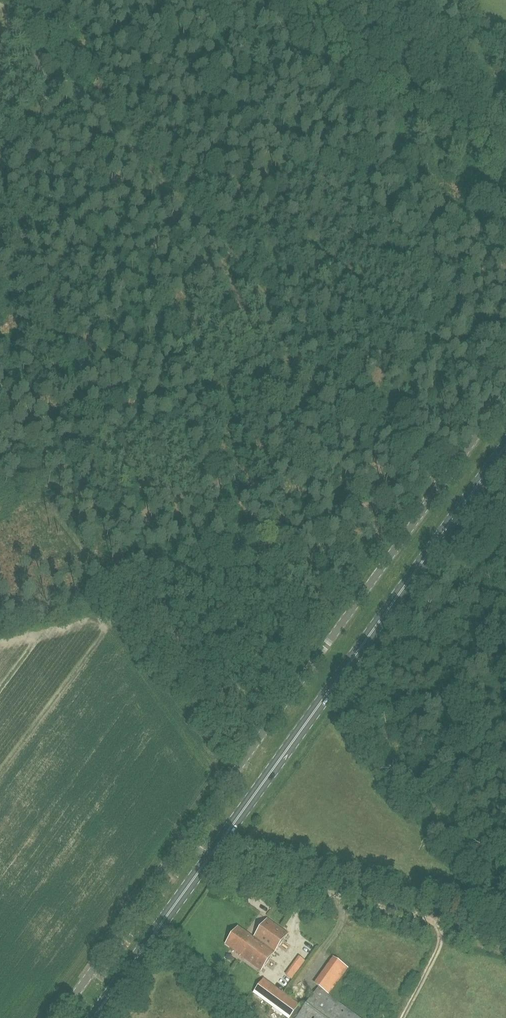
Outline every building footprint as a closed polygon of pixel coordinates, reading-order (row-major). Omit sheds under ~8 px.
[(261,971),(287,934),(267,919),(253,938),(238,927),(226,944),(241,955),(241,956),(261,971)] [(304,1008),(263,979),(253,993),(288,1017),(297,1017),(304,1008)]
